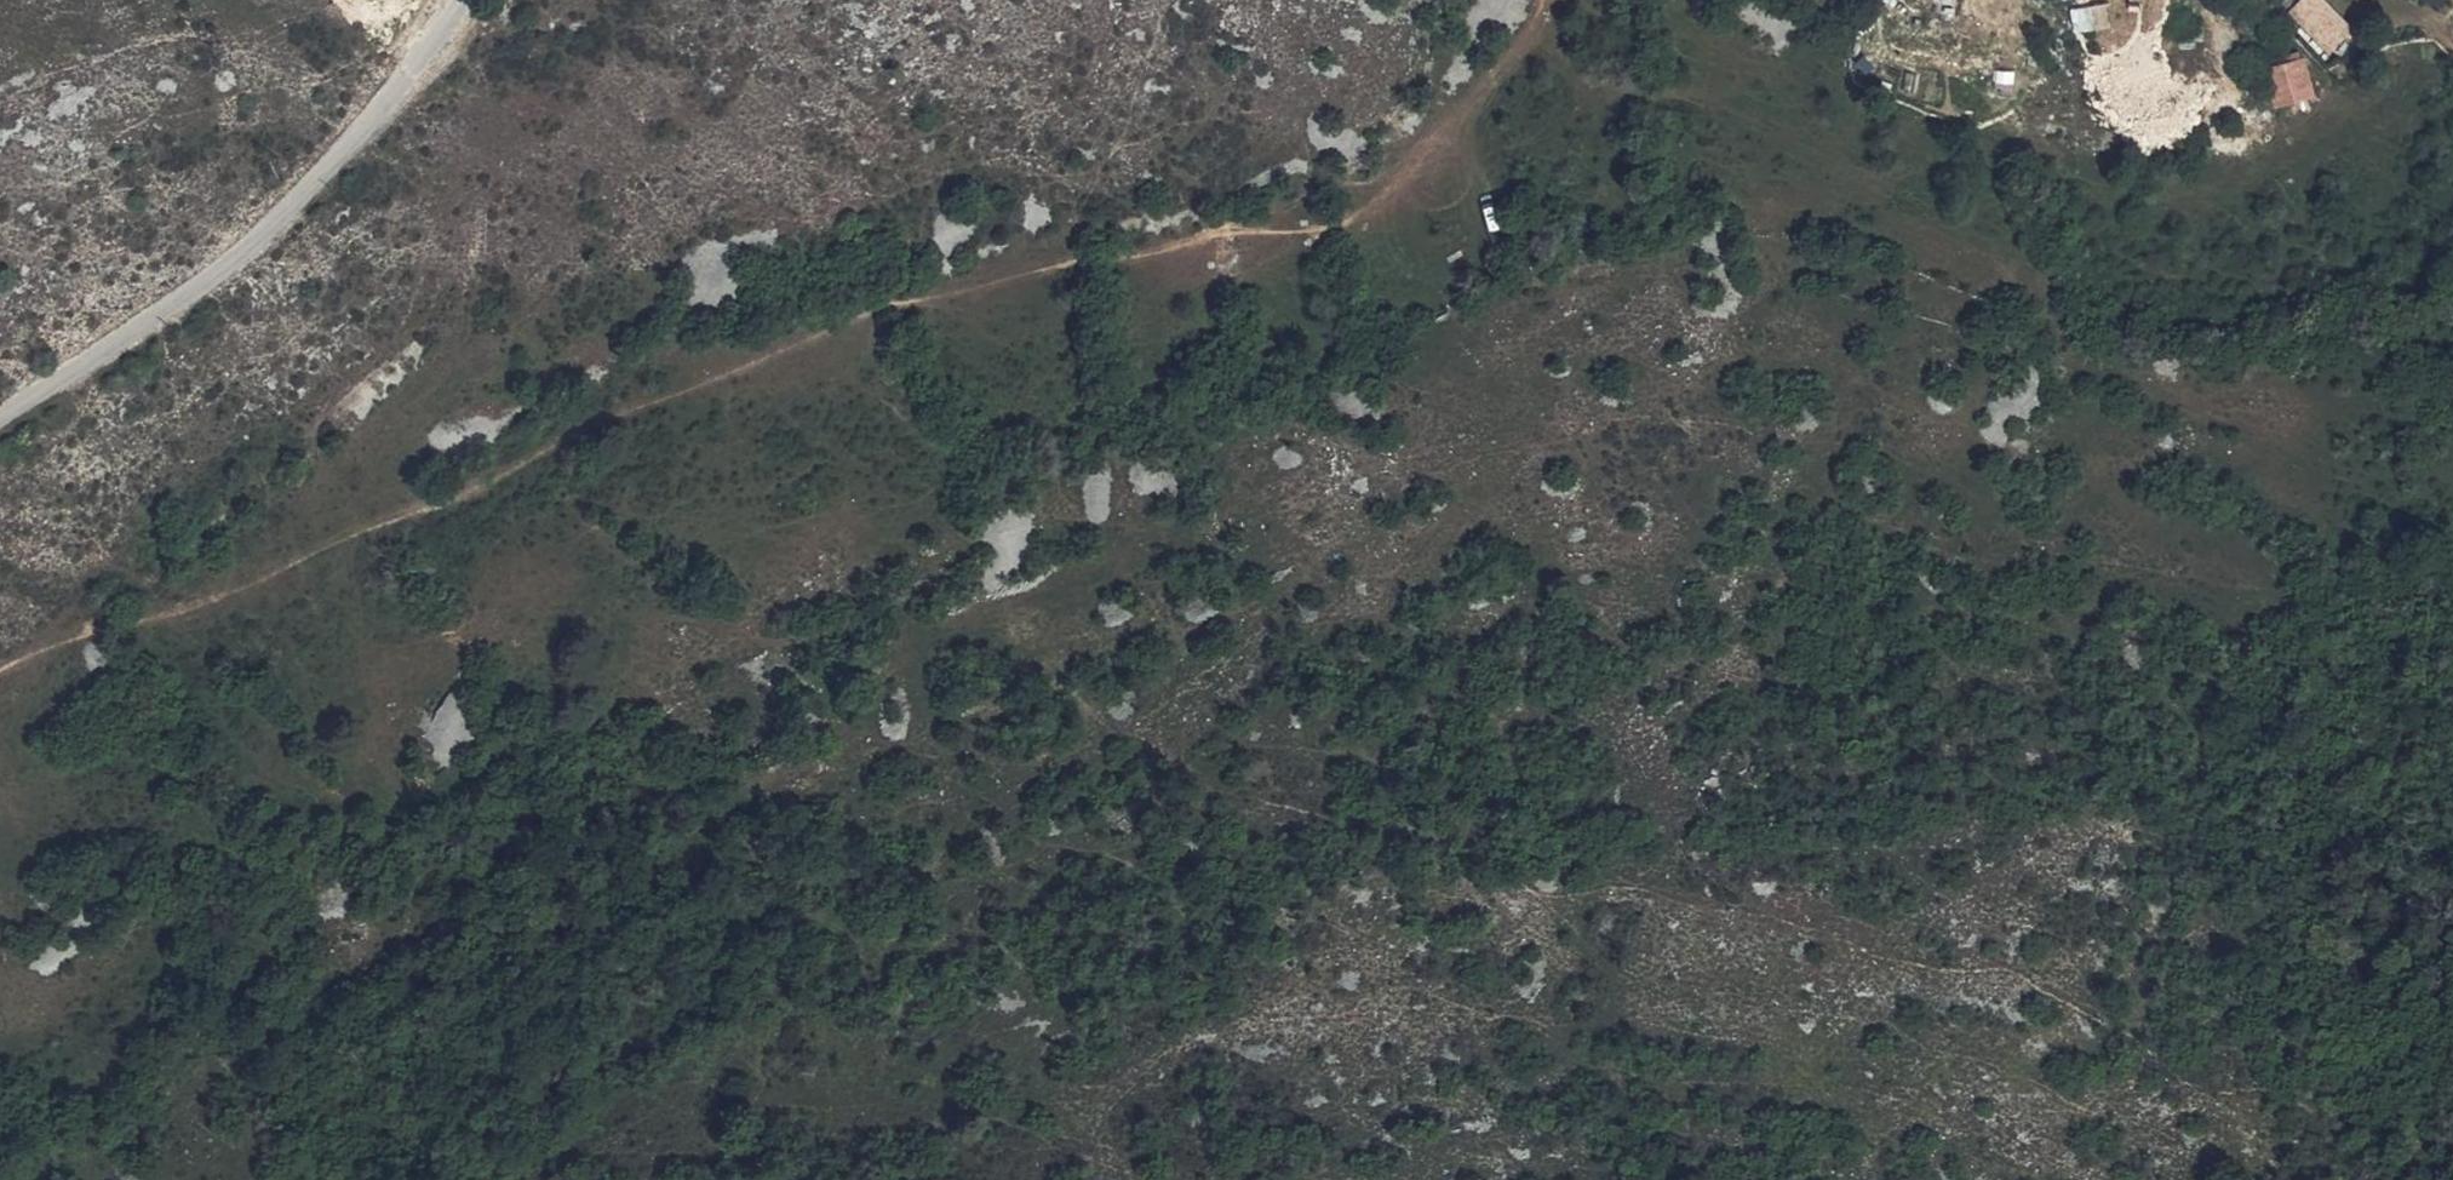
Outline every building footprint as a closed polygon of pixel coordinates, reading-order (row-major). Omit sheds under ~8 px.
[(2327,57),(2354,32),(2325,0),(2298,0),(2285,12),(2327,57)] [(2434,8),(2440,0),(2424,0),(2434,8)] [(2073,32),(2108,29),(2106,4),(2070,7),(2073,32)] [(2307,58),(2268,64),(2275,107),(2314,100),(2307,58)] [(447,694),(419,741),(452,760),(479,713),(447,694)]
